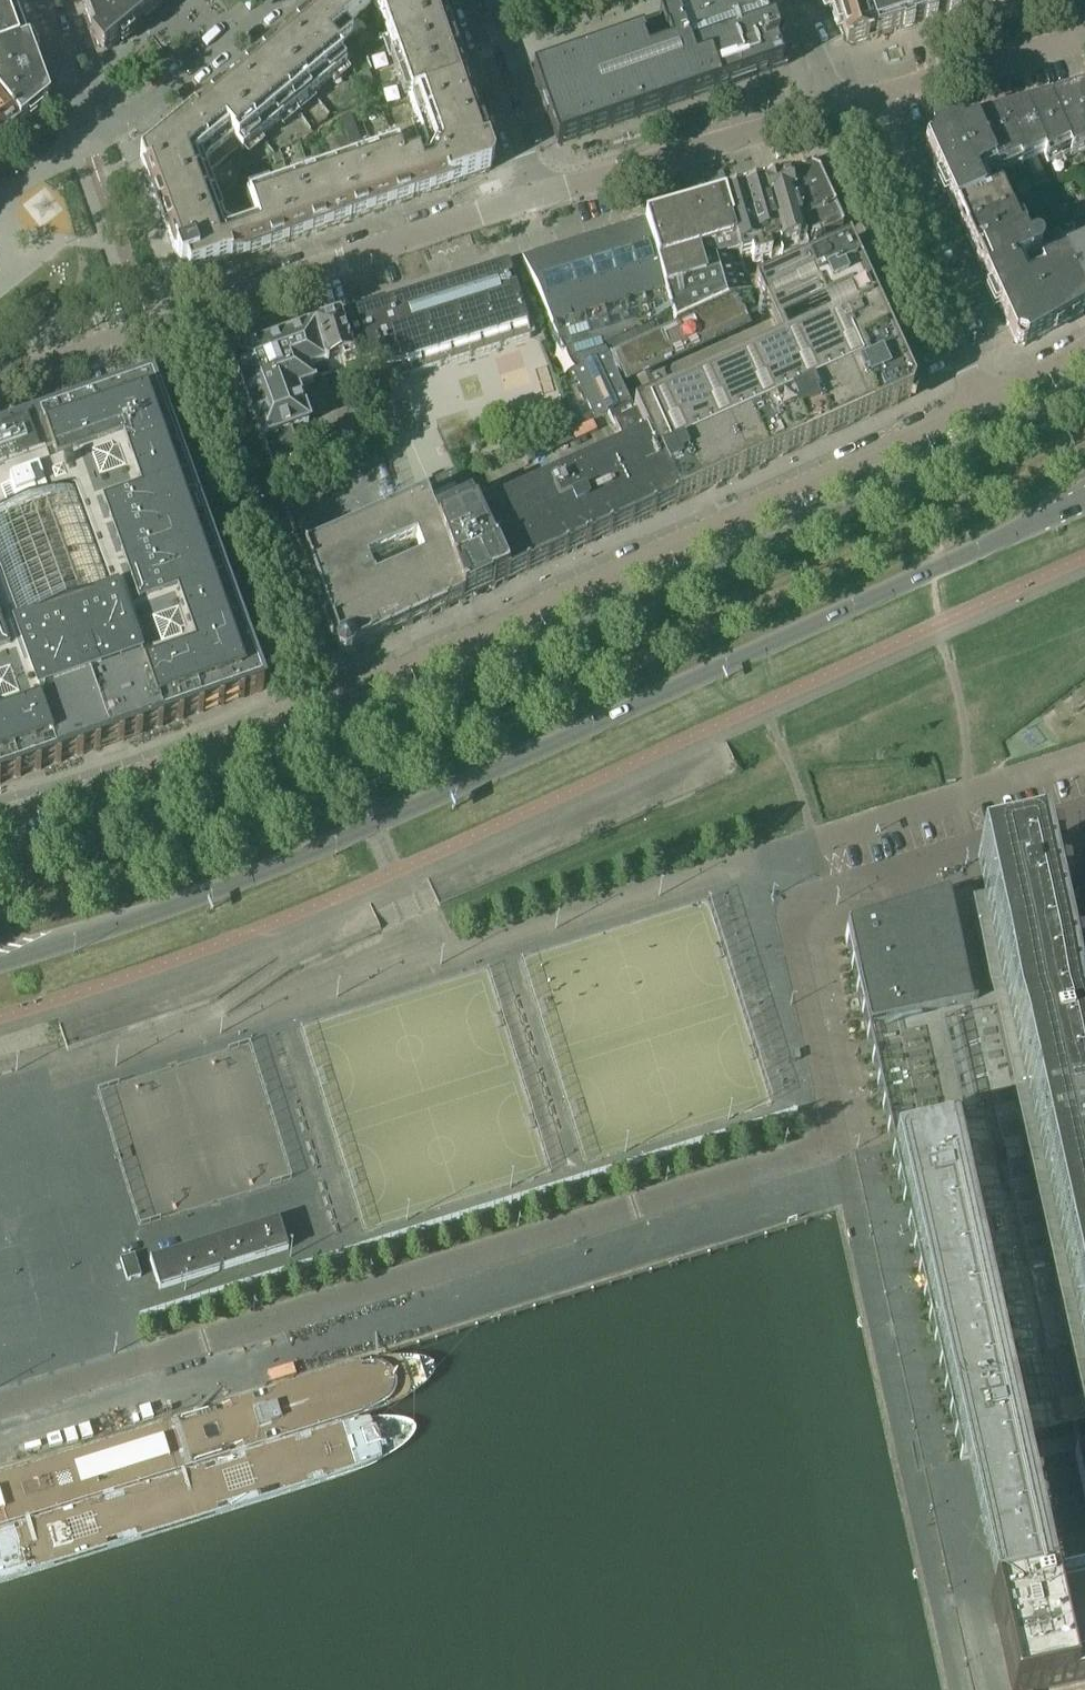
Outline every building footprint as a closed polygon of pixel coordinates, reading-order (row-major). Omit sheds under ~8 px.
[(118,0),(80,0),(92,32),(93,35),(90,38),(103,54),(106,51),(138,24),(118,0)] [(167,0),(118,0),(138,24),(167,0)] [(366,0),(334,0),(326,6),(345,30),(371,8),(366,0)] [(371,8),(380,19),(434,0),(366,0),(371,8)] [(443,20),(434,0),(380,19),(408,101),(465,83),(443,20)] [(788,64),(765,0),(709,0),(636,26),(640,36),(532,74),(557,145),(788,64)] [(846,46),(875,37),(863,0),(825,0),(846,46)] [(932,0),(863,0),(875,37),(938,18),(932,0)] [(991,0),(932,0),(938,18),(991,1),(991,0)] [(350,37),(345,30),(326,6),(307,22),(332,52),(350,37)] [(307,22),(257,64),(295,109),(345,68),(332,52),(307,22)] [(26,43),(0,52),(0,104),(19,126),(27,119),(26,118),(47,100),(45,95),(26,43)] [(257,64),(224,91),(205,106),(234,140),(243,151),(295,109),(257,64)] [(493,163),(472,103),(465,83),(408,101),(426,152),(438,189),(489,171),(493,163)] [(1081,94),(1047,104),(1068,149),(1071,156),(1084,149),(1084,103),(1081,94)] [(0,104),(0,138),(2,140),(19,126),(0,104)] [(1068,149),(1047,104),(1038,107),(1033,105),(1027,107),(1024,111),(1021,112),(1017,110),(1010,112),(1007,116),(998,118),(1017,162),(1020,167),(1043,156),(1045,160),(1068,149)] [(205,106),(184,124),(212,157),(234,140),(205,106)] [(1017,162),(998,118),(988,121),(984,119),(977,121),(974,125),(971,126),(967,124),(960,126),(957,130),(926,139),(924,144),(925,147),(939,179),(965,167),(970,176),(971,176),(992,167),(994,172),(1017,162)] [(184,124),(139,161),(144,174),(196,155),(208,160),(212,157),(184,124)] [(438,189),(426,152),(422,159),(400,167),(398,162),(405,160),(399,144),(393,147),(392,144),(371,152),(389,206),(438,189)] [(389,206),(371,152),(307,174),(326,228),(389,206)] [(214,196),(207,175),(205,169),(208,161),(208,160),(196,155),(144,174),(160,215),(214,196)] [(965,167),(939,179),(954,211),(982,199),(971,176),(970,176),(965,167)] [(811,170),(809,174),(784,181),(803,248),(809,262),(847,245),(841,231),(817,178),(819,174),(811,170)] [(1042,172),(1031,177),(1037,191),(1048,185),(1042,172)] [(307,174),(266,189),(284,242),(326,228),(307,174)] [(1026,179),(1014,185),(1019,197),(1031,191),(1026,179)] [(784,181),(759,188),(777,249),(793,245),(795,250),(803,248),(784,181)] [(759,188),(739,194),(759,260),(779,255),(777,249),(759,188)] [(284,242),(266,189),(245,196),(248,207),(240,210),(234,215),(238,227),(248,255),(284,242)] [(999,191),(982,199),(954,211),(959,221),(958,225),(961,231),(964,233),(1009,213),(999,191)] [(1031,191),(1019,197),(1024,207),(1036,201),(1031,191)] [(759,260),(739,194),(720,200),(736,252),(738,258),(748,255),(750,262),(759,260)] [(224,225),(221,216),(214,196),(160,215),(175,258),(227,239),(233,229),(224,225)] [(720,200),(644,222),(674,326),(749,292),(748,289),(710,306),(698,263),(708,260),(712,273),(729,268),(727,261),(725,255),(736,252),(720,200)] [(1009,213),(964,233),(975,256),(1019,235),(1009,213)] [(674,326),(644,222),(521,260),(560,344),(569,342),(576,367),(571,369),(594,418),(606,413),(629,403),(607,356),(617,352),(663,331),(674,326)] [(248,255),(238,227),(233,229),(227,239),(175,258),(180,270),(186,268),(189,276),(248,255)] [(1050,233),(1024,245),(1030,258),(1033,256),(1056,246),(1050,233)] [(1030,258),(1024,245),(1019,235),(975,256),(975,257),(974,261),(977,267),(981,269),(985,278),(1012,266),(1030,258)] [(913,389),(878,312),(868,291),(847,245),(809,262),(753,288),(762,309),(771,305),(773,309),(771,310),(779,331),(846,301),(853,317),(835,325),(836,328),(832,330),(831,328),(811,336),(792,346),(793,348),(788,350),(787,348),(767,356),(748,366),(749,368),(744,370),(743,368),(723,376),(704,386),(705,388),(701,390),(700,388),(680,395),(661,406),(662,407),(657,410),(653,401),(632,410),(674,505),(910,397),(913,389)] [(1063,262),(1084,309),(1084,249),(1062,260),(1063,262)] [(1063,262),(1040,272),(1044,280),(1064,323),(1065,322),(1070,322),(1076,319),(1078,315),(1084,311),(1084,309),(1063,262)] [(530,338),(511,276),(507,265),(341,317),(339,318),(355,365),(376,358),(384,384),(530,338)] [(1023,289),(1012,266),(985,278),(1016,345),(1021,347),(1043,335),(1021,290),(1023,289)] [(1044,280),(1023,289),(1021,290),(1043,335),(1050,331),(1055,331),(1060,328),(1062,324),(1064,323),(1044,280)] [(339,318),(313,326),(327,367),(330,373),(355,366),(355,365),(339,318)] [(306,424),(294,390),(313,383),(312,371),(327,367),(313,326),(232,357),(275,475),(303,466),(301,461),(307,458),(296,428),(306,424)] [(100,749),(243,698),(243,697),(262,691),(255,671),(256,671),(158,403),(157,404),(150,384),(131,391),(131,390),(0,436),(0,784),(100,749)] [(622,449),(476,516),(506,581),(674,505),(632,410),(629,403),(606,413),(622,449)] [(349,456),(375,446),(363,413),(337,423),(349,456)] [(542,420),(531,417),(527,428),(539,432),(542,420)] [(567,432),(577,452),(601,440),(590,420),(567,432)] [(455,470),(422,485),(426,495),(460,480),(455,470)] [(506,581),(476,516),(460,480),(426,495),(408,503),(457,604),(506,581)] [(457,604),(408,503),(303,551),(337,645),(336,651),(338,657),(344,659),(350,656),(352,652),(457,604)] [(844,938),(864,1030),(889,1139),(960,1461),(990,1598),(1062,1582),(1032,1445),(1070,1436),(1074,1453),(1084,1451),(1084,1066),(1082,1054),(1079,1038),(1077,1029),(1068,987),(1054,927),(1043,876),(1041,867),(1037,868),(974,882),(978,896),(950,905),(923,913),(876,928),(875,928),(844,938)] [(1068,987),(1077,1029),(1079,1038),(1082,1054),(1084,1066),(1084,983),(1068,987)] [(131,1201),(115,1148),(110,1150),(112,1157),(86,1165),(94,1192),(89,1193),(95,1213),(131,1201)] [(53,1200),(53,1184),(25,1185),(26,1235),(53,1235),(53,1212),(65,1212),(65,1199),(53,1200)] [(158,1289),(287,1249),(278,1220),(149,1260),(158,1289)] [(1074,1453),(1084,1502),(1084,1451),(1074,1453)] [(990,1598),(1011,1689),(1047,1689),(1084,1682),(1084,1577),(1062,1582),(990,1598)]
